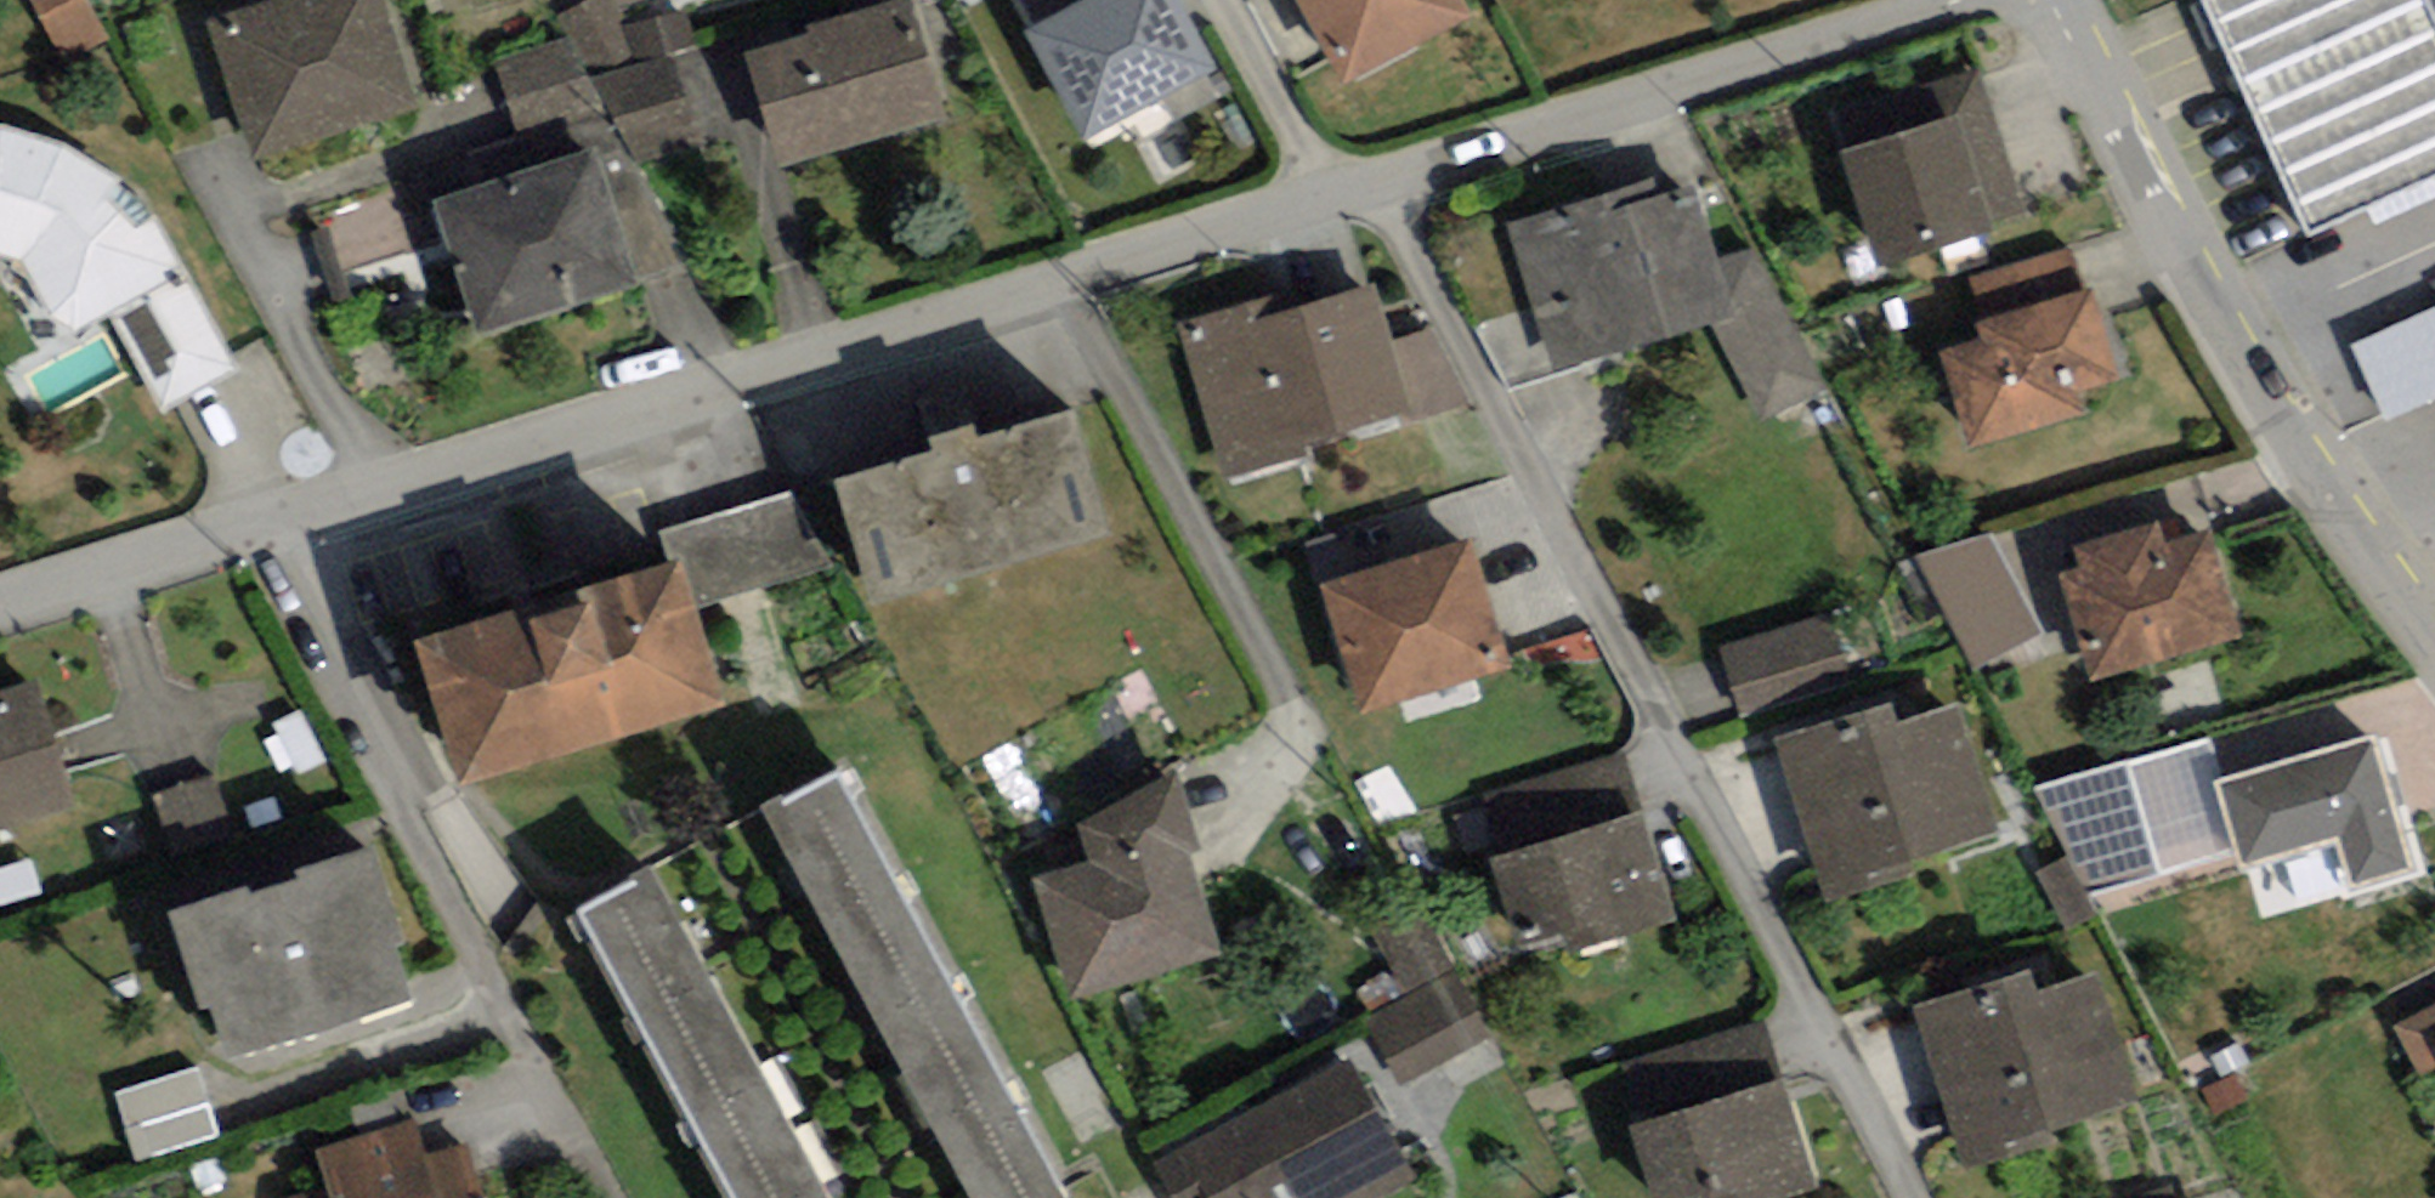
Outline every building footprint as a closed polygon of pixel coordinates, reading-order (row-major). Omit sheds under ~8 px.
[(249,136),(399,98),(374,0),(294,0),(219,19),(249,136)] [(1185,0),(1070,0),(1027,23),(1085,132),(1217,61),(1185,0)] [(1329,72),(1449,11),(1443,0),(1292,0),(1329,72)] [(2298,232),(2434,174),(2434,61),(2409,0),(2200,0),(2298,232)] [(749,53),(780,157),(935,111),(904,7),(749,53)] [(1945,117),(1839,152),(1874,257),(1980,222),(1945,117)] [(16,261),(51,326),(98,301),(151,397),(213,363),(135,222),(105,178),(55,145),(0,129),(0,257),(16,261)] [(583,152),(428,203),(470,330),(625,279),(583,152)] [(1657,171),(1507,219),(1550,363),(1713,320),(1763,419),(1826,388),(1755,246),(1721,256),(1694,177),(1663,186),(1657,171)] [(1186,341),(1219,467),(1393,421),(1359,295),(1186,341)] [(1977,343),(1939,354),(1963,438),(2065,409),(2059,386),(2102,374),(2080,296),(1972,327),(1977,343)] [(825,479),(858,592),(1087,526),(1055,413),(825,479)] [(2051,627),(1993,530),(1915,551),(1971,668),(2051,627)] [(2061,576),(2086,671),(2227,635),(2202,540),(2150,553),(2145,533),(2072,551),(2078,572),(2061,576)] [(1457,545),(1318,586),(1352,699),(1491,657),(1457,545)] [(659,566),(410,639),(451,774),(699,701),(659,566)] [(1828,613),(1722,645),(1742,712),(1848,679),(1828,613)] [(61,804),(26,687),(0,695),(0,822),(61,804)] [(1946,703),(1776,752),(1815,886),(1985,837),(1946,703)] [(2364,740),(2216,782),(2239,863),(2327,837),(2342,890),(2403,872),(2364,740)] [(751,822),(955,1197),(1057,1197),(830,779),(751,822)] [(1034,886),(1061,990),(1202,954),(1175,850),(1185,847),(1170,790),(1074,814),(1089,871),(1034,886)] [(1630,820),(1487,859),(1512,952),(1656,913),(1630,820)] [(164,908),(205,1043),(397,986),(356,851),(164,908)] [(567,925),(715,1197),(817,1197),(646,883),(567,925)] [(1387,931),(1413,997),(1376,1011),(1404,1083),(1498,1046),(1445,909),(1387,931)] [(1912,1010),(1954,1144),(2121,1092),(2086,979),(2019,1000),(2013,979),(1912,1010)] [(2397,1032),(2420,1078),(2434,1071),(2434,1013),(2397,1032)] [(208,1067),(127,1091),(147,1161),(228,1137),(208,1067)] [(1176,1197),(1372,1197),(1400,1182),(1338,1071),(1160,1169),(1176,1197)] [(1638,1129),(1659,1197),(1744,1197),(1799,1182),(1771,1089),(1638,1129)] [(458,1160),(324,1197),(469,1197),(458,1160)]
